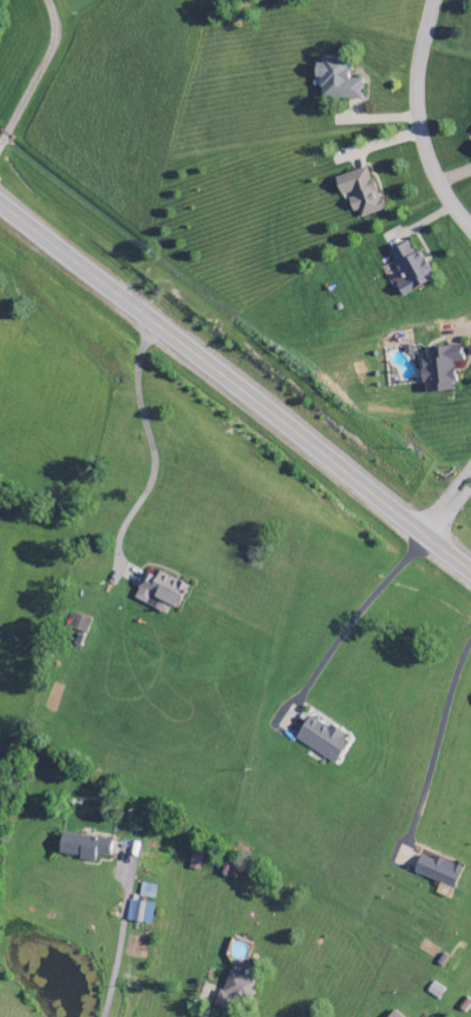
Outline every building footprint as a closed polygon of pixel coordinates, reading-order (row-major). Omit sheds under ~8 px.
[(361,101),(362,81),(348,80),(349,60),(320,58),(320,64),(314,64),(314,79),(320,79),(319,99),(361,101)] [(333,178),(340,198),(348,196),(356,220),(382,212),(368,168),(333,178)] [(389,252),(403,282),(396,286),(401,297),(434,281),(420,252),(413,255),(408,243),(389,252)] [(425,394),(455,392),(453,363),(463,362),(462,347),(418,350),(420,386),(424,385),(425,394)] [(133,601),(165,616),(169,607),(175,610),(186,587),(157,573),(155,579),(145,575),(133,601)] [(68,630),(85,634),(88,620),(71,616),(68,630)] [(293,740),(332,766),(348,742),(309,716),(293,740)] [(109,858),(110,839),(58,836),(57,858),(94,860),(94,857),(109,858)] [(452,891),(462,869),(433,857),(431,861),(420,856),(412,874),(452,891)] [(155,886),(140,885),(138,898),(154,900),(155,886)] [(213,1008),(227,1013),(233,998),(246,1004),(254,983),(228,972),(213,1008)]
